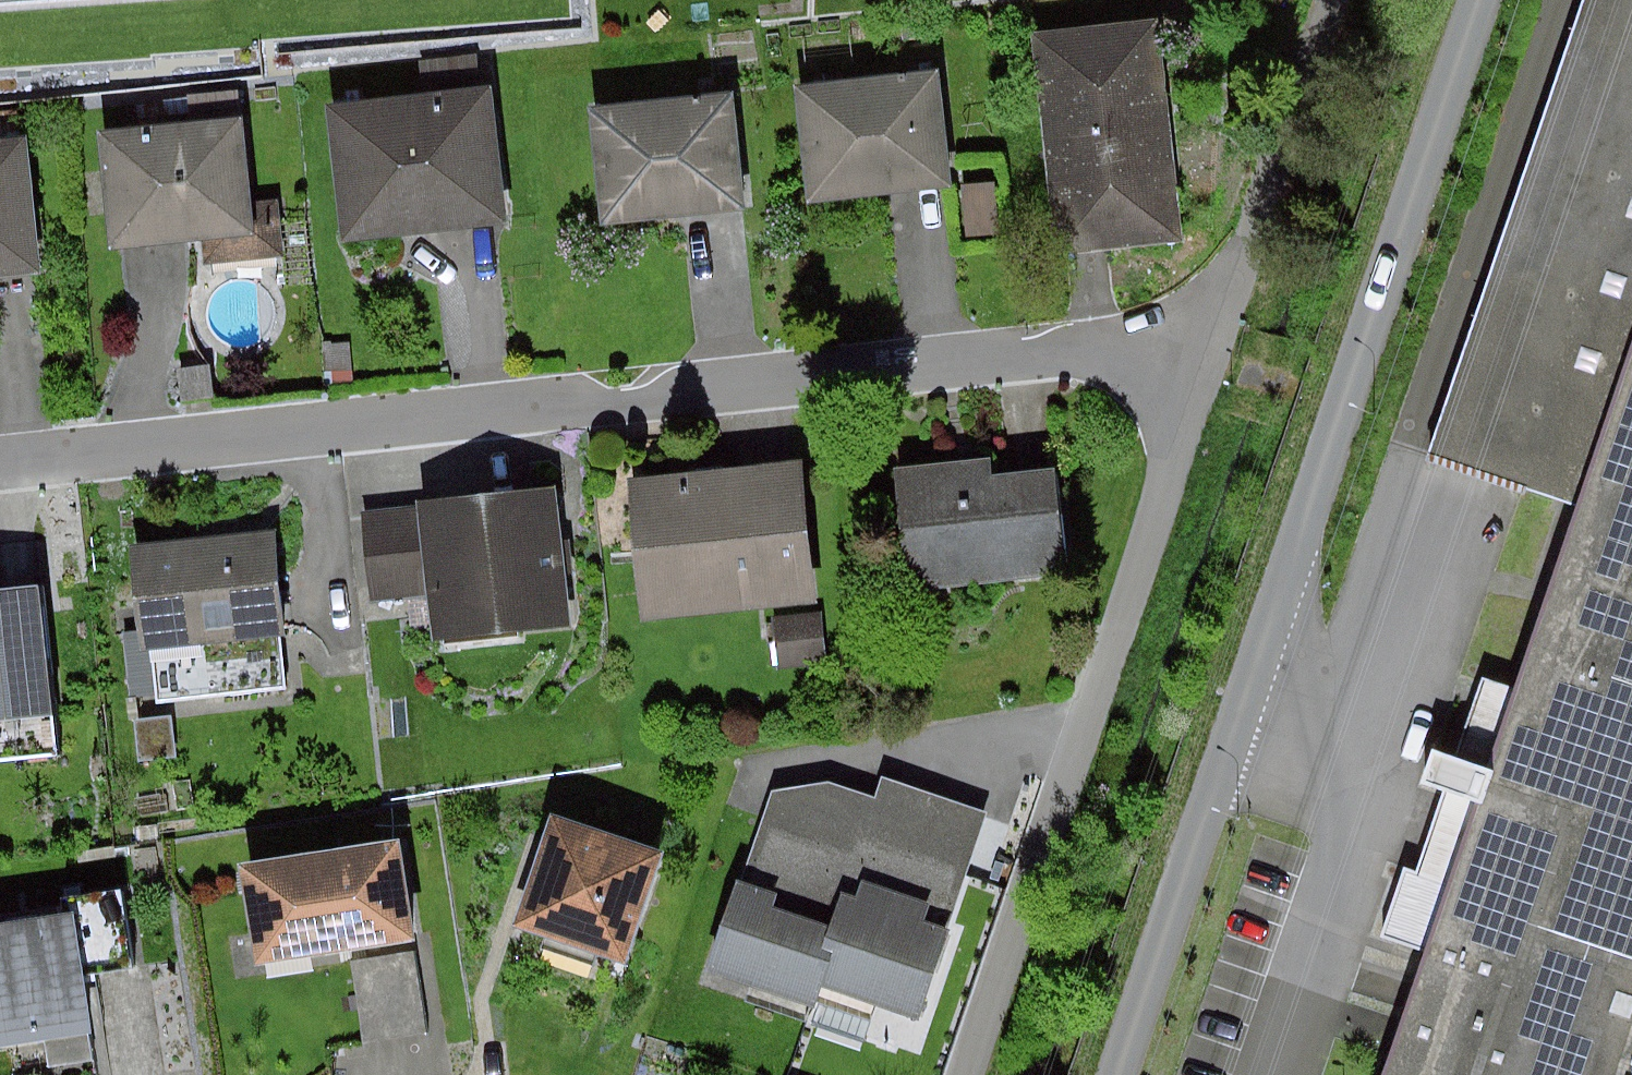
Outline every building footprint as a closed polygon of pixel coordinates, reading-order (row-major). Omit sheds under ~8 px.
[(1447,471),(1572,511),(1393,1074),(1631,1074),(1631,0),(1596,0),(1447,471)] [(1168,11),(1048,25),(1076,247),(1195,232),(1168,11)] [(945,63),(803,79),(816,194),(958,177),(945,63)] [(495,79),(338,99),(355,236),(513,217),(495,79)] [(745,88),(601,103),(613,217),(757,202),(745,88)] [(265,116),(112,124),(118,245),(270,238),(265,116)] [(0,139),(0,277),(54,272),(41,136),(0,139)] [(807,445),(627,466),(645,616),(824,595),(807,445)] [(1011,455),(911,467),(924,581),(1081,563),(1070,466),(1013,473),(1011,455)] [(560,480),(369,501),(379,586),(434,580),(441,642),(577,626),(560,480)] [(291,530),(143,538),(148,640),(297,632),(291,530)] [(50,585),(0,590),(0,718),(64,711),(50,585)] [(833,612),(784,618),(788,657),(838,651),(833,612)] [(785,785),(757,868),(795,880),(787,905),(840,921),(851,888),(869,893),(873,880),(937,899),(932,916),(958,924),(997,805),(899,768),(889,791),(843,778),(785,785)] [(678,852),(564,809),(527,909),(640,951),(678,852)] [(421,926),(406,835),(249,861),(264,952),(353,937),(421,926)] [(757,868),(727,965),(927,1026),(958,924),(932,916),(937,899),(873,880),(869,893),(851,888),(840,921),(787,905),(795,880),(757,868)] [(0,924),(0,995),(8,1044),(102,1028),(82,911),(0,924)] [(421,926),(353,937),(368,1025),(436,1013),(421,926)]
